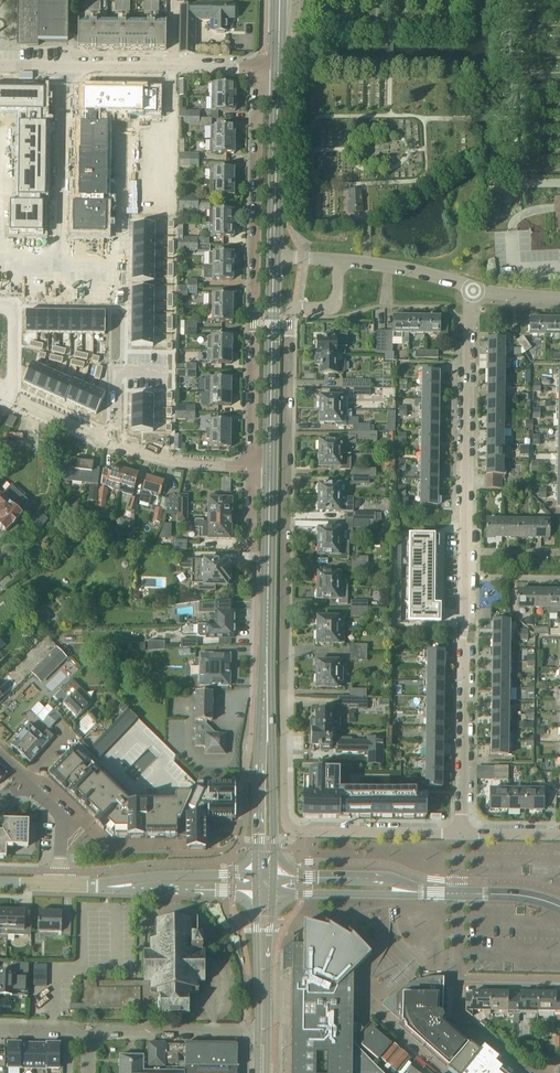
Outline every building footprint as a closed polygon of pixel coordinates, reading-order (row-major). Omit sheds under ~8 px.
[(68,0),(17,0),(17,40),(17,45),(26,45),(26,46),(38,46),(38,41),(67,41),(68,0)] [(91,1),(91,11),(100,12),(100,1),(91,1)] [(179,28),(195,28),(195,19),(214,19),(214,31),(216,31),(216,33),(224,33),(224,31),(227,31),(227,19),(234,19),(234,15),(235,15),(235,7),(234,7),(234,3),(211,3),(204,3),(204,6),(195,6),(180,5),(179,28)] [(91,49),(91,22),(78,22),(77,49),(91,49)] [(106,50),(106,22),(91,22),(91,49),(106,50)] [(121,50),(122,22),(106,22),(106,50),(121,50)] [(136,50),(136,22),(122,22),(121,50),(136,50)] [(151,50),(151,23),(136,22),(136,50),(151,50)] [(151,23),(151,50),(166,50),(166,23),(151,23)] [(179,35),(179,42),(179,54),(195,54),(195,35),(179,35)] [(215,98),(235,98),(235,93),(237,92),(237,87),(236,86),(236,85),(215,85),(215,84),(211,84),(211,98),(215,98)] [(26,113),(26,124),(18,124),(18,203),(10,203),(9,231),(11,231),(11,230),(17,230),(17,233),(16,233),(16,234),(36,234),(36,233),(35,233),(35,231),(41,231),(43,231),(43,204),(40,204),(40,198),(42,198),(42,197),(42,191),(44,191),(44,192),(46,192),(46,175),(45,175),(42,175),(42,170),(46,170),(46,160),(45,160),(42,160),(43,155),(46,155),(46,146),(45,146),(43,146),(43,140),(46,140),(46,124),(41,124),(41,113),(44,113),(44,94),(42,94),(37,94),(37,92),(37,90),(0,90),(0,113),(26,113)] [(73,204),(72,231),(74,231),(80,231),(80,234),(79,234),(79,235),(99,235),(99,234),(98,234),(98,232),(104,232),(106,232),(106,204),(103,204),(103,199),(106,199),(107,125),(99,125),(99,114),(146,115),(146,114),(157,115),(156,115),(157,95),(155,95),(149,95),(149,93),(150,93),(150,92),(140,92),(140,95),(135,95),(135,93),(135,92),(89,91),(89,92),(89,95),(84,94),(82,94),(82,114),(85,114),(85,125),(79,125),(79,148),(80,148),(82,148),(82,154),(79,153),(79,155),(79,163),(80,163),(82,163),(82,168),(79,168),(79,170),(78,177),(80,177),(82,177),(82,183),(78,183),(78,185),(78,192),(79,192),(82,192),(82,197),(81,197),(81,199),(82,199),(82,204),(73,204)] [(235,105),(235,98),(215,98),(215,112),(235,112),(235,111),(236,110),(236,106),(235,105)] [(214,140),(234,140),(234,134),(235,133),(235,129),(234,128),(234,126),(210,126),(210,140),(214,140)] [(179,160),(199,161),(199,154),(184,153),(184,140),(179,140),(178,153),(179,153),(179,160)] [(234,147),(234,140),(214,140),(210,140),(210,154),(214,154),(233,154),(233,153),(235,152),(235,148),(234,147)] [(213,183),(233,183),(233,176),(234,175),(234,171),(233,170),(233,168),(209,168),(209,182),(213,182),(213,183)] [(233,189),(233,183),(213,183),(213,196),(233,196),(233,195),(234,194),(234,190),(233,189)] [(361,190),(348,190),(349,207),(348,207),(349,213),(362,212),(362,206),(361,207),(361,194),(361,190)] [(178,203),(198,203),(198,195),(178,195),(178,203)] [(198,210),(198,203),(178,203),(178,210),(178,224),(184,224),(184,210),(198,210)] [(206,225),(233,225),(233,218),(234,217),(234,213),(233,212),(233,210),(209,210),(209,218),(206,218),(206,225)] [(133,225),(133,237),(154,237),(154,225),(133,225)] [(233,231),(233,225),(206,225),(206,235),(209,238),(232,238),(232,237),(234,236),(234,232),(233,231)] [(178,245),(197,245),(198,237),(182,237),(182,236),(178,236),(178,245)] [(154,237),(133,237),(133,248),(154,248),(154,237)] [(133,248),(132,259),(154,259),(154,248),(133,248)] [(212,267),(232,267),(232,261),(233,260),(233,256),(232,255),(232,253),(209,253),(209,267),(212,267)] [(154,259),(132,259),(132,270),(154,271),(154,259)] [(232,273),(232,267),(212,267),(212,280),(232,280),(232,278),(233,278),(233,273),(232,273)] [(132,270),(132,282),(153,282),(154,271),(132,270)] [(178,287),(178,297),(187,297),(187,287),(178,287)] [(132,289),(132,301),(153,301),(153,289),(132,289)] [(212,309),(231,309),(232,303),(233,302),(233,298),(232,297),(232,296),(212,295),(212,304),(208,304),(208,308),(212,308),(212,309)] [(153,301),(132,301),(132,312),(153,312),(153,301)] [(231,315),(231,309),(212,309),(212,321),(231,322),(231,320),(233,320),(233,316),(231,315)] [(25,312),(25,334),(37,334),(37,312),(25,312)] [(37,312),(37,334),(48,334),(48,313),(37,312)] [(132,312),(131,323),(153,324),(153,312),(132,312)] [(48,313),(48,334),(59,334),(59,313),(48,313)] [(59,313),(59,334),(70,334),(71,313),(59,313)] [(71,313),(70,334),(82,335),(82,313),(71,313)] [(82,313),(82,335),(93,335),(93,313),(82,313)] [(93,313),(93,335),(105,335),(105,313),(93,313)] [(408,344),(409,317),(392,317),(392,325),(391,325),(391,330),(392,330),(392,331),(392,339),(402,340),(402,344),(408,344)] [(424,334),(424,318),(409,317),(408,344),(413,344),(413,333),(424,334)] [(424,318),(424,334),(439,334),(439,331),(440,331),(440,326),(439,326),(439,318),(424,318)] [(545,335),(545,319),(529,319),(529,335),(545,335)] [(545,319),(545,335),(559,336),(559,319),(545,319)] [(177,329),(196,329),(196,321),(177,321),(177,329)] [(153,324),(131,323),(131,335),(153,335),(153,324)] [(384,353),(384,331),(376,331),(376,353),(384,353)] [(392,331),(384,331),(384,353),(384,361),(394,361),(394,353),(392,353),(392,339),(392,331)] [(316,355),(344,355),(344,349),(346,349),(346,334),(336,334),(336,332),(335,332),(335,337),(325,336),(325,339),(323,339),(323,340),(316,340),(316,355)] [(131,335),(131,346),(153,347),(153,335),(131,335)] [(207,337),(207,351),(231,351),(231,344),(233,344),(233,340),(231,339),(231,337),(207,337)] [(517,341),(525,352),(531,348),(523,337),(517,341)] [(488,355),(507,355),(507,348),(504,348),(505,338),(488,338),(488,355)] [(231,351),(207,351),(207,364),(231,364),(231,363),(232,362),(232,358),(231,357),(231,351)] [(344,355),(316,355),(317,355),(317,366),(319,366),(319,368),(320,368),(320,375),(328,375),(328,379),(333,380),(333,375),(341,375),(341,372),(344,373),(344,362),(342,362),(342,356),(346,356),(346,355),(344,355)] [(507,362),(507,355),(488,355),(487,369),(504,370),(504,362),(507,362)] [(32,364),(23,383),(33,388),(42,369),(32,364)] [(42,369),(33,388),(44,393),(53,373),(42,369)] [(504,378),(504,370),(487,369),(487,384),(507,385),(507,378),(504,378)] [(421,385),(439,386),(439,372),(422,372),(421,385)] [(53,373),(44,393),(54,397),(63,378),(53,373)] [(63,378),(54,397),(64,402),(74,381),(73,381),(73,382),(63,378)] [(210,393),(230,393),(230,386),(232,386),(232,382),(230,381),(230,379),(205,379),(205,392),(210,393)] [(74,381),(64,402),(65,402),(65,401),(75,405),(84,386),(74,381)] [(507,392),(507,385),(487,384),(487,399),(504,400),(504,392),(507,392)] [(439,399),(439,386),(421,385),(421,399),(439,399)] [(84,386),(75,405),(85,410),(94,391),(84,386)] [(94,391),(85,410),(96,415),(105,395),(94,391)] [(230,399),(230,393),(210,393),(210,406),(230,406),(230,405),(231,404),(231,400),(230,399)] [(320,410),(346,410),(341,410),(341,403),(347,403),(347,397),(320,396),(320,410)] [(132,397),(131,409),(153,409),(153,397),(132,397)] [(438,412),(439,399),(421,399),(421,412),(438,412)] [(503,407),(504,400),(487,399),(487,414),(506,415),(506,408),(503,407)] [(131,409),(131,420),(153,420),(153,409),(131,409)] [(346,418),(346,410),(320,410),(319,423),(346,423),(346,426),(353,426),(353,432),(369,433),(369,425),(358,425),(358,418),(346,418)] [(438,426),(438,412),(421,412),(421,425),(438,426)] [(506,422),(506,415),(487,414),(486,429),(503,430),(503,422),(506,422)] [(12,428),(17,419),(10,416),(5,425),(12,428)] [(131,420),(131,432),(153,432),(153,420),(131,420)] [(206,435),(230,435),(230,428),(231,428),(231,424),(230,423),(230,421),(210,421),(210,429),(206,429),(206,435)] [(438,439),(438,426),(421,425),(421,439),(438,439)] [(503,438),(503,430),(486,429),(486,444),(506,445),(506,438),(503,438)] [(369,433),(353,432),(352,432),(352,437),(339,437),(339,441),(319,441),(319,453),(346,454),(346,443),(356,443),(356,440),(376,440),(376,433),(369,433)] [(230,441),(230,435),(206,435),(206,440),(210,440),(210,451),(219,451),(219,448),(230,448),(230,447),(231,446),(231,442),(230,441)] [(438,453),(438,439),(421,439),(421,452),(438,453)] [(506,452),(506,445),(486,444),(486,459),(503,460),(503,452),(506,452)] [(438,466),(438,453),(421,452),(420,466),(438,466)] [(350,454),(346,454),(319,453),(319,467),(340,468),(340,470),(350,470),(350,454)] [(487,475),(501,476),(502,476),(502,475),(506,475),(506,468),(502,468),(503,460),(486,459),(486,475),(487,475)] [(65,464),(63,481),(92,485),(92,486),(91,486),(89,501),(96,502),(98,485),(99,468),(92,467),(93,463),(70,460),(69,465),(65,464)] [(437,479),(438,466),(420,466),(420,479),(437,479)] [(103,470),(101,485),(107,486),(107,487),(112,490),(113,490),(118,492),(119,487),(124,471),(111,467),(109,472),(103,470)] [(119,487),(118,492),(132,496),(134,490),(138,475),(124,471),(119,487)] [(369,484),(369,477),(352,476),(352,484),(369,484)] [(160,496),(163,482),(146,477),(143,491),(151,493),(151,496),(158,498),(159,496),(160,496)] [(437,493),(437,479),(420,479),(420,492),(437,493)] [(6,533),(32,504),(11,485),(1,496),(0,496),(0,527),(6,533)] [(318,498),(353,499),(353,498),(347,498),(347,492),(340,492),(340,485),(319,485),(318,498)] [(105,502),(107,489),(100,488),(98,501),(105,502)] [(437,506),(437,493),(420,492),(420,506),(437,506)] [(169,496),(166,513),(178,513),(178,496),(169,496)] [(178,514),(187,514),(187,496),(178,496),(178,513),(178,514)] [(209,515),(226,516),(230,516),(230,501),(219,501),(218,499),(217,497),(216,497),(215,496),(213,496),(212,496),(212,497),(211,498),(210,501),(209,501),(209,509),(205,509),(204,515),(209,516),(209,515)] [(134,512),(138,500),(131,498),(128,510),(134,512)] [(318,498),(318,511),(346,512),(346,521),(368,521),(369,521),(375,521),(375,520),(380,520),(380,513),(375,513),(353,513),(353,499),(318,498)] [(160,523),(163,510),(155,508),(153,521),(160,523)] [(37,510),(30,519),(40,528),(47,520),(37,510)] [(187,522),(187,514),(178,514),(177,522),(187,522)] [(226,524),(226,516),(209,515),(209,516),(209,524),(203,524),(203,520),(194,520),(194,529),(198,529),(198,539),(229,539),(230,524),(226,524)] [(502,538),(502,520),(486,520),(486,538),(502,538)] [(517,539),(518,520),(502,520),(502,538),(517,539)] [(533,539),(533,521),(518,520),(517,539),(533,539)] [(346,543),(348,543),(352,543),(353,528),(368,528),(368,521),(346,521),(346,529),(318,529),(318,543),(346,543)] [(533,521),(533,539),(548,539),(549,521),(533,521)] [(164,524),(159,538),(167,538),(168,524),(164,524)] [(101,540),(101,532),(90,532),(89,540),(101,540)] [(409,623),(438,623),(439,607),(432,607),(433,537),(410,537),(409,623)] [(172,551),(186,551),(186,541),(173,540),(173,551),(172,551)] [(348,543),(346,543),(318,543),(318,556),(339,556),(338,561),(348,561),(348,543)] [(185,560),(186,551),(172,551),(172,560),(179,560),(179,569),(192,569),(192,584),(197,584),(197,592),(215,592),(215,586),(227,586),(227,581),(229,581),(229,565),(228,565),(227,561),(185,560)] [(13,579),(24,570),(19,565),(9,573),(13,579)] [(317,586),(347,587),(347,581),(342,581),(342,573),(318,573),(317,586)] [(347,605),(347,587),(317,586),(317,600),(338,600),(338,605),(347,605)] [(533,609),(533,591),(518,590),(517,609),(533,609)] [(548,609),(549,591),(533,591),(533,609),(548,609)] [(549,591),(548,609),(549,609),(549,615),(557,615),(557,612),(559,612),(559,591),(549,591)] [(215,625),(235,625),(235,614),(234,613),(234,611),(231,611),(231,601),(232,601),(229,601),(200,605),(200,612),(216,612),(215,625)] [(367,617),(367,609),(351,609),(351,617),(367,617)] [(317,631),(344,631),(344,618),(317,617),(317,631)] [(493,635),(509,635),(509,622),(493,621),(493,635)] [(219,638),(218,645),(230,645),(231,638),(233,638),(234,636),(235,635),(235,625),(215,625),(197,625),(197,635),(199,637),(206,637),(206,638),(219,638)] [(344,638),(344,631),(317,631),(317,644),(344,644),(344,638)] [(509,648),(509,635),(493,635),(493,648),(509,648)] [(172,645),(172,649),(181,649),(197,648),(197,645),(198,640),(181,639),(181,645),(172,645)] [(509,662),(509,648),(493,648),(492,662),(509,662)] [(57,650),(32,674),(37,678),(38,680),(44,674),(46,677),(48,678),(66,659),(57,650)] [(427,667),(444,667),(444,651),(427,650),(427,651),(424,651),(424,659),(427,659),(427,667)] [(366,661),(366,653),(350,653),(350,661),(366,661)] [(200,686),(229,686),(229,656),(200,655),(200,686)] [(67,659),(66,659),(78,671),(81,668),(72,659),(67,659)] [(316,675),(343,675),(344,668),(339,668),(339,662),(317,661),(316,675)] [(508,675),(509,662),(492,662),(492,675),(508,675)] [(443,682),(444,667),(427,667),(427,675),(424,675),(423,681),(443,682)] [(343,682),(343,675),(316,675),(316,688),(338,689),(339,682),(343,682)] [(508,689),(508,675),(492,675),(492,688),(508,689)] [(82,694),(75,687),(76,685),(76,684),(72,680),(72,679),(60,691),(53,698),(60,706),(63,703),(77,718),(92,704),(90,702),(91,700),(84,693),(82,694)] [(443,697),(443,682),(423,681),(423,688),(426,689),(426,697),(443,697)] [(508,702),(508,689),(492,688),(492,702),(508,702)] [(195,721),(206,721),(212,721),(212,693),(196,692),(195,721)] [(349,697),(338,697),(338,705),(355,705),(357,705),(357,698),(366,698),(366,697),(355,697),(350,697),(349,697)] [(443,712),(443,697),(426,697),(426,705),(423,705),(423,711),(443,712)] [(508,715),(508,702),(492,702),(491,715),(508,715)] [(122,703),(119,706),(119,710),(122,713),(128,708),(122,703)] [(96,820),(94,822),(95,823),(96,822),(104,829),(103,830),(104,831),(105,830),(113,838),(128,838),(143,837),(145,837),(177,838),(177,834),(177,821),(180,821),(191,795),(196,784),(174,762),(176,756),(137,718),(127,709),(122,714),(118,719),(113,724),(108,729),(105,732),(89,735),(80,745),(79,744),(49,775),(65,791),(67,793),(77,802),(78,803),(86,811),(87,812),(88,813),(92,817),(96,820)] [(310,729),(332,730),(340,729),(340,717),(332,717),(332,709),(316,709),(316,720),(312,720),(312,728),(310,728),(310,729)] [(61,717),(59,715),(55,711),(43,723),(49,729),(56,722),(56,723),(61,718),(60,717),(61,717)] [(443,727),(443,712),(423,711),(423,718),(426,719),(426,727),(443,727)] [(507,729),(508,715),(491,715),(491,729),(507,729)] [(206,729),(206,721),(195,721),(195,740),(195,747),(205,747),(205,754),(225,755),(225,735),(212,735),(206,729)] [(42,737),(29,725),(26,729),(23,726),(21,727),(16,732),(16,734),(19,737),(10,746),(30,764),(31,763),(30,763),(53,737),(46,731),(42,737)] [(442,742),(443,727),(426,727),(426,735),(423,735),(423,742),(442,742)] [(332,734),(332,730),(310,729),(310,745),(318,745),(318,746),(321,746),(320,748),(337,749),(337,752),(364,752),(364,757),(367,757),(367,763),(368,764),(382,764),(383,738),(367,737),(367,741),(353,741),(350,738),(335,737),(332,734)] [(507,742),(507,729),(491,729),(491,742),(507,742)] [(442,757),(442,742),(423,742),(423,749),(425,749),(425,757),(442,757)] [(507,755),(507,742),(491,742),(491,755),(507,755)] [(442,772),(442,757),(425,757),(425,765),(422,765),(422,772),(442,772)] [(309,777),(303,777),(303,793),(303,813),(303,818),(318,818),(339,819),(339,814),(348,814),(348,817),(350,817),(359,817),(361,817),(361,814),(370,814),(369,817),(382,817),(382,814),(391,814),(391,817),(404,817),(404,815),(413,815),(413,817),(425,817),(426,795),(415,794),(415,793),(415,791),(400,791),(401,770),(338,770),(309,770),(309,777)] [(442,788),(442,772),(422,772),(422,779),(425,779),(425,788),(442,788)] [(186,834),(186,850),(205,850),(205,818),(207,818),(207,820),(235,820),(235,786),(207,786),(207,787),(203,787),(203,782),(204,782),(197,782),(191,795),(180,820),(186,822),(186,834)] [(549,785),(546,785),(542,785),(542,790),(526,790),(525,811),(543,811),(543,795),(549,795),(549,805),(556,805),(556,790),(549,790),(549,785)] [(508,810),(508,789),(490,789),(490,810),(508,810)] [(525,811),(526,790),(508,789),(508,810),(525,811)] [(5,857),(5,845),(27,846),(28,822),(29,821),(16,821),(6,820),(5,835),(0,835),(0,857),(5,857)] [(31,936),(31,920),(24,920),(24,911),(8,910),(7,935),(31,936)] [(70,937),(71,922),(62,921),(62,912),(38,912),(37,932),(58,933),(58,937),(70,937)] [(203,951),(203,940),(198,940),(192,940),(192,920),(157,920),(157,940),(151,940),(151,951),(144,951),(144,982),(96,983),(96,982),(83,982),(84,1003),(84,1010),(140,1010),(140,1007),(160,1007),(160,1014),(189,1014),(189,991),(198,991),(198,982),(205,982),(205,951),(203,951)] [(358,1049),(351,1043),(364,1030),(363,1030),(364,1030),(352,1018),(353,1003),(353,996),(353,990),(353,983),(353,971),(370,955),(352,936),(350,939),(329,926),(328,929),(304,923),(304,930),(302,932),(283,950),(283,970),(288,970),(293,970),(292,983),(291,1043),(291,1053),(291,1055),(291,1065),(291,1066),(291,1072),(381,1072),(358,1049)] [(28,964),(12,963),(12,972),(0,972),(0,996),(11,996),(11,988),(27,989),(28,964)] [(442,1020),(442,1007),(443,979),(442,979),(442,980),(435,981),(432,981),(429,982),(421,983),(420,984),(419,984),(416,985),(414,986),(412,987),(409,988),(401,993),(393,998),(385,1005),(401,1019),(401,1020),(401,1024),(402,1023),(405,1027),(404,1028),(449,1067),(448,1067),(449,1068),(468,1046),(469,1045),(469,1044),(468,1045),(462,1040),(446,1026),(443,1023),(441,1021),(442,1020)] [(489,1011),(489,993),(473,993),(473,992),(470,992),(465,992),(465,1011),(472,1017),(472,1010),(489,1011)] [(513,1014),(513,996),(508,996),(508,992),(507,992),(507,993),(489,993),(489,1011),(507,1011),(507,1014),(513,1014)] [(536,1011),(537,994),(520,993),(520,992),(519,996),(513,996),(513,1014),(520,1014),(520,1011),(536,1011)] [(555,996),(555,993),(555,994),(537,994),(536,1011),(555,1011),(555,1015),(559,1015),(559,996),(555,996)] [(358,1049),(361,1046),(372,1034),(371,1033),(368,1030),(371,1027),(368,1025),(366,1028),(364,1030),(363,1030),(364,1030),(351,1043),(358,1049)] [(378,1061),(380,1058),(393,1043),(392,1043),(375,1029),(371,1033),(372,1034),(361,1046),(378,1061)] [(148,1043),(148,1067),(164,1067),(165,1053),(185,1053),(185,1072),(237,1072),(237,1044),(204,1044),(185,1043),(185,1046),(165,1046),(165,1043),(148,1043)] [(393,1043),(380,1058),(386,1063),(399,1049),(398,1047),(395,1044),(393,1043)] [(20,1069),(20,1044),(8,1044),(8,1068),(20,1069)] [(20,1044),(20,1069),(20,1068),(33,1068),(34,1044),(20,1044)] [(47,1069),(47,1044),(34,1044),(33,1068),(47,1069)] [(47,1044),(47,1069),(59,1069),(59,1044),(47,1044)] [(484,1047),(483,1047),(480,1051),(479,1052),(469,1044),(469,1045),(468,1046),(449,1068),(455,1072),(462,1072),(476,1056),(484,1047)] [(497,1064),(495,1062),(498,1059),(484,1047),(476,1056),(462,1072),(498,1072),(501,1069),(502,1068),(497,1064)] [(399,1049),(386,1063),(397,1072),(409,1059),(409,1058),(410,1057),(400,1049),(399,1050),(399,1049)] [(134,1056),(128,1056),(119,1056),(119,1072),(185,1072),(143,1071),(143,1056),(134,1056)] [(424,1069),(422,1070),(421,1069),(421,1068),(413,1062),(404,1072),(429,1072),(424,1069)]
